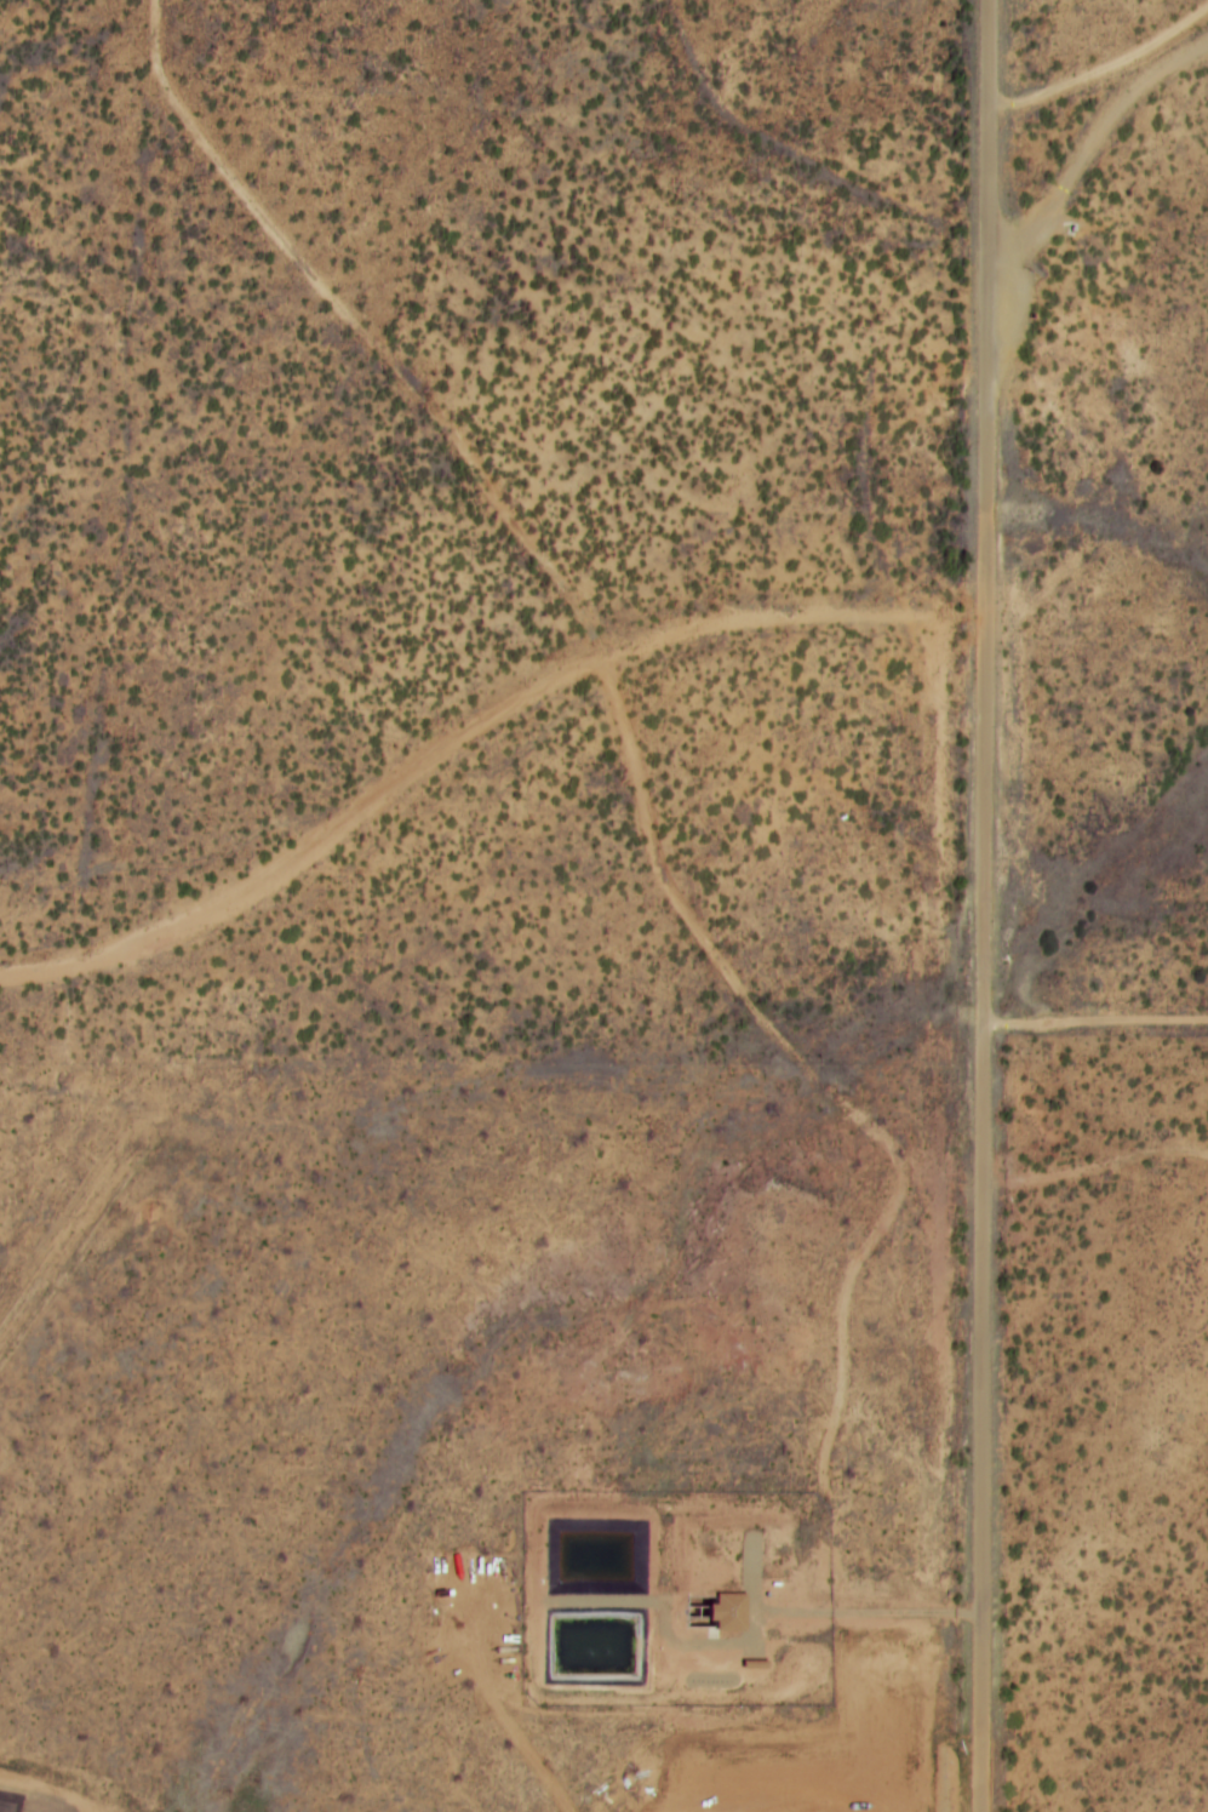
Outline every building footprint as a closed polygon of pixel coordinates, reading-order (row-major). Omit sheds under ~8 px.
[(714,1633),(747,1633),(747,1596),(717,1596),(717,1607),(709,1607),(709,1611),(701,1611),(701,1619),(714,1619),(714,1633)]
